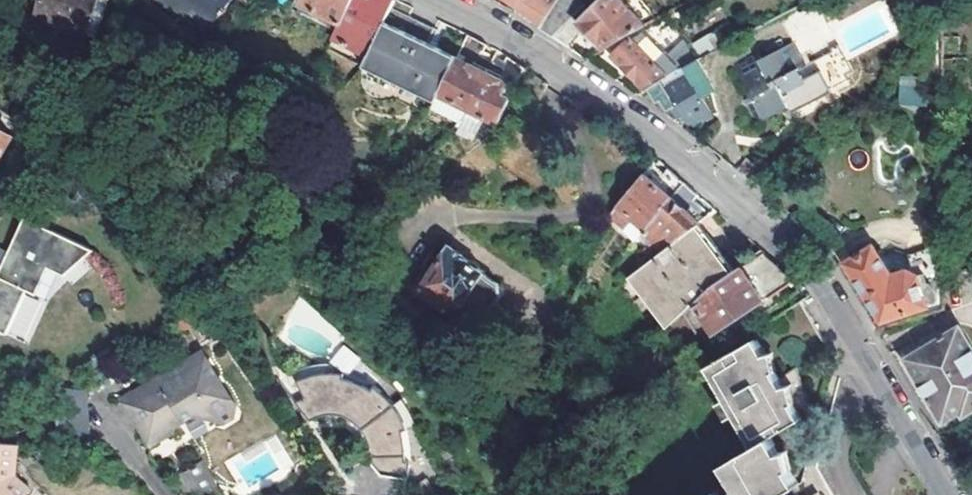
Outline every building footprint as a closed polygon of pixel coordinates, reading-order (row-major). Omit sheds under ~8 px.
[(96,0),(39,0),(32,19),(93,40),(103,11),(93,8),(96,0)] [(103,11),(107,0),(96,0),(93,8),(103,11)] [(208,37),(224,16),(227,18),(231,12),(228,10),(235,0),(159,0),(208,37)] [(339,29),(354,0),(306,0),(301,9),(339,29)] [(339,29),(332,43),(368,60),(393,9),(397,2),(392,0),(354,0),(339,29)] [(543,21),(558,0),(525,0),(521,6),(543,21)] [(543,21),(539,26),(554,36),(576,14),(587,3),(583,0),(558,0),(543,21)] [(606,48),(626,34),(644,24),(621,0),(603,0),(582,20),(576,14),(554,36),(568,46),(584,25),(606,48)] [(368,60),(362,71),(433,107),(457,59),(428,44),(435,31),(393,9),(368,60)] [(720,26),(699,37),(694,40),(701,53),(729,40),(720,26)] [(648,86),(678,65),(643,31),(634,34),(613,55),(646,87),(648,86)] [(463,121),(468,111),(488,69),(479,64),(487,47),(468,38),(457,59),(433,107),(430,110),(460,124),(463,121)] [(807,64),(796,41),(765,57),(762,51),(737,65),(752,95),(747,97),(760,124),(791,108),(793,112),(817,100),(807,81),(800,68),(807,64)] [(511,62),(506,59),(499,74),(488,69),(468,111),(496,125),(498,126),(510,101),(524,71),(511,62)] [(800,68),(807,81),(820,74),(814,61),(807,64),(800,68)] [(685,62),(678,65),(648,86),(655,99),(659,96),(666,107),(670,104),(676,114),(681,111),(690,125),(714,111),(685,62)] [(898,104),(925,106),(926,80),(900,78),(898,104)] [(463,121),(460,124),(490,137),(496,125),(468,111),(463,121)] [(14,135),(0,126),(0,157),(14,135)] [(645,231),(684,184),(669,172),(657,186),(646,177),(611,221),(623,231),(633,220),(645,231)] [(652,241),(644,252),(652,260),(696,228),(700,225),(701,224),(687,212),(699,198),(684,184),(645,231),(644,232),(652,241)] [(62,205),(54,216),(65,224),(73,214),(62,205)] [(9,337),(30,292),(39,296),(52,269),(68,277),(92,248),(23,215),(0,265),(0,333),(9,337)] [(700,225),(696,228),(703,237),(733,276),(738,272),(700,225)] [(633,275),(674,326),(696,306),(714,289),(733,276),(703,237),(696,228),(652,260),(643,266),(633,275)] [(873,246),(847,263),(885,319),(936,303),(935,243),(907,254),(906,269),(893,274),(873,246)] [(484,276),(486,273),(451,249),(441,262),(436,258),(413,289),(453,318),(460,309),(476,321),(485,309),(497,307),(504,298),(500,288),(484,276)] [(405,283),(413,289),(436,258),(427,252),(405,283)] [(778,266),(760,279),(768,291),(789,276),(778,266)] [(764,301),(742,269),(738,272),(733,276),(714,289),(696,306),(715,334),(764,301)] [(907,360),(945,422),(962,411),(965,416),(971,412),(971,329),(968,322),(907,360)] [(797,485),(770,436),(802,418),(798,410),(779,376),(757,335),(707,367),(723,396),(717,400),(725,414),(731,411),(750,444),(719,462),(731,486),(719,493),(714,486),(698,494),(780,494),(797,485)] [(347,376),(361,359),(343,345),(329,362),(347,376)] [(242,414),(209,363),(129,410),(156,453),(178,441),(178,434),(200,420),(233,428),(240,423),(242,414)] [(810,403),(797,366),(779,376),(798,410),(810,403)] [(306,377),(296,381),(305,398),(297,404),(308,418),(315,414),(323,411),(331,410),(345,412),(353,416),(359,421),(366,429),(370,437),(372,445),(372,452),(371,462),(382,475),(408,477),(409,473),(411,462),(404,462),(404,453),(403,442),(401,429),(407,428),(405,422),(400,412),(393,403),(385,395),(381,391),(373,386),(371,388),(362,383),(354,380),(344,378),(345,375),(328,373),(306,377)] [(68,428),(88,427),(85,390),(66,391),(68,428)] [(28,487),(12,474),(15,448),(0,446),(0,494),(23,494),(28,487)] [(207,472),(188,483),(196,494),(222,494),(207,472)]
